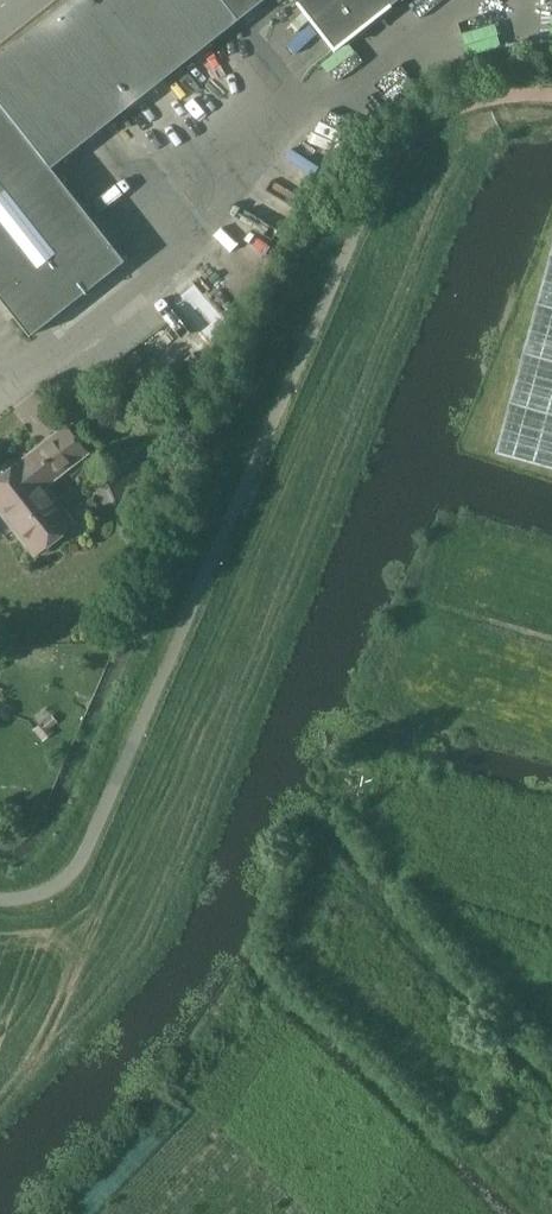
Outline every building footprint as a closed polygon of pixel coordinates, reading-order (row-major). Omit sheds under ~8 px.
[(0,54),(0,297),(30,335),(125,261),(51,167),(146,93),(150,99),(168,85),(163,79),(263,0),(68,0),(0,54)] [(496,453),(551,468),(551,252),(496,453)] [(0,488),(0,505),(16,525),(14,527),(35,554),(69,527),(40,489),(86,452),(66,426),(27,457),(32,464),(0,488)]
